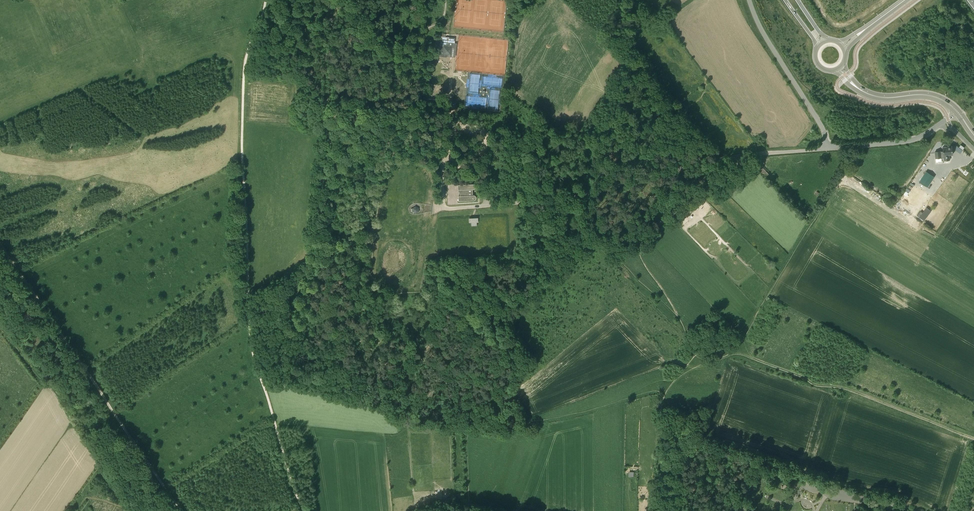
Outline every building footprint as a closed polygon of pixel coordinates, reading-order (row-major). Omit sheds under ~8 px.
[(454,47),(455,38),(445,36),(441,36),(438,55),(447,57),(447,54),(451,54),(452,47),(454,47)] [(440,89),(431,88),(430,98),(439,99),(440,89)] [(939,151),(933,152),(934,159),(940,158),(944,157),(945,160),(950,160),(950,156),(954,155),(953,145),(943,146),(944,152),(939,153),(939,151)] [(935,176),(926,171),(919,182),(928,187),(935,176)] [(448,185),(448,205),(458,204),(458,200),(459,200),(459,201),(474,200),(475,199),(476,198),(476,197),(476,196),(475,195),(474,195),(473,195),(473,189),(474,189),(475,188),(475,187),(476,186),(475,185),(474,184),(473,184),(448,185)] [(909,188),(903,199),(912,205),(919,194),(909,188)] [(922,222),(928,213),(923,209),(917,219),(922,222)] [(478,218),(470,218),(470,223),(471,223),(471,226),(477,226),(477,222),(478,222),(478,218)]
